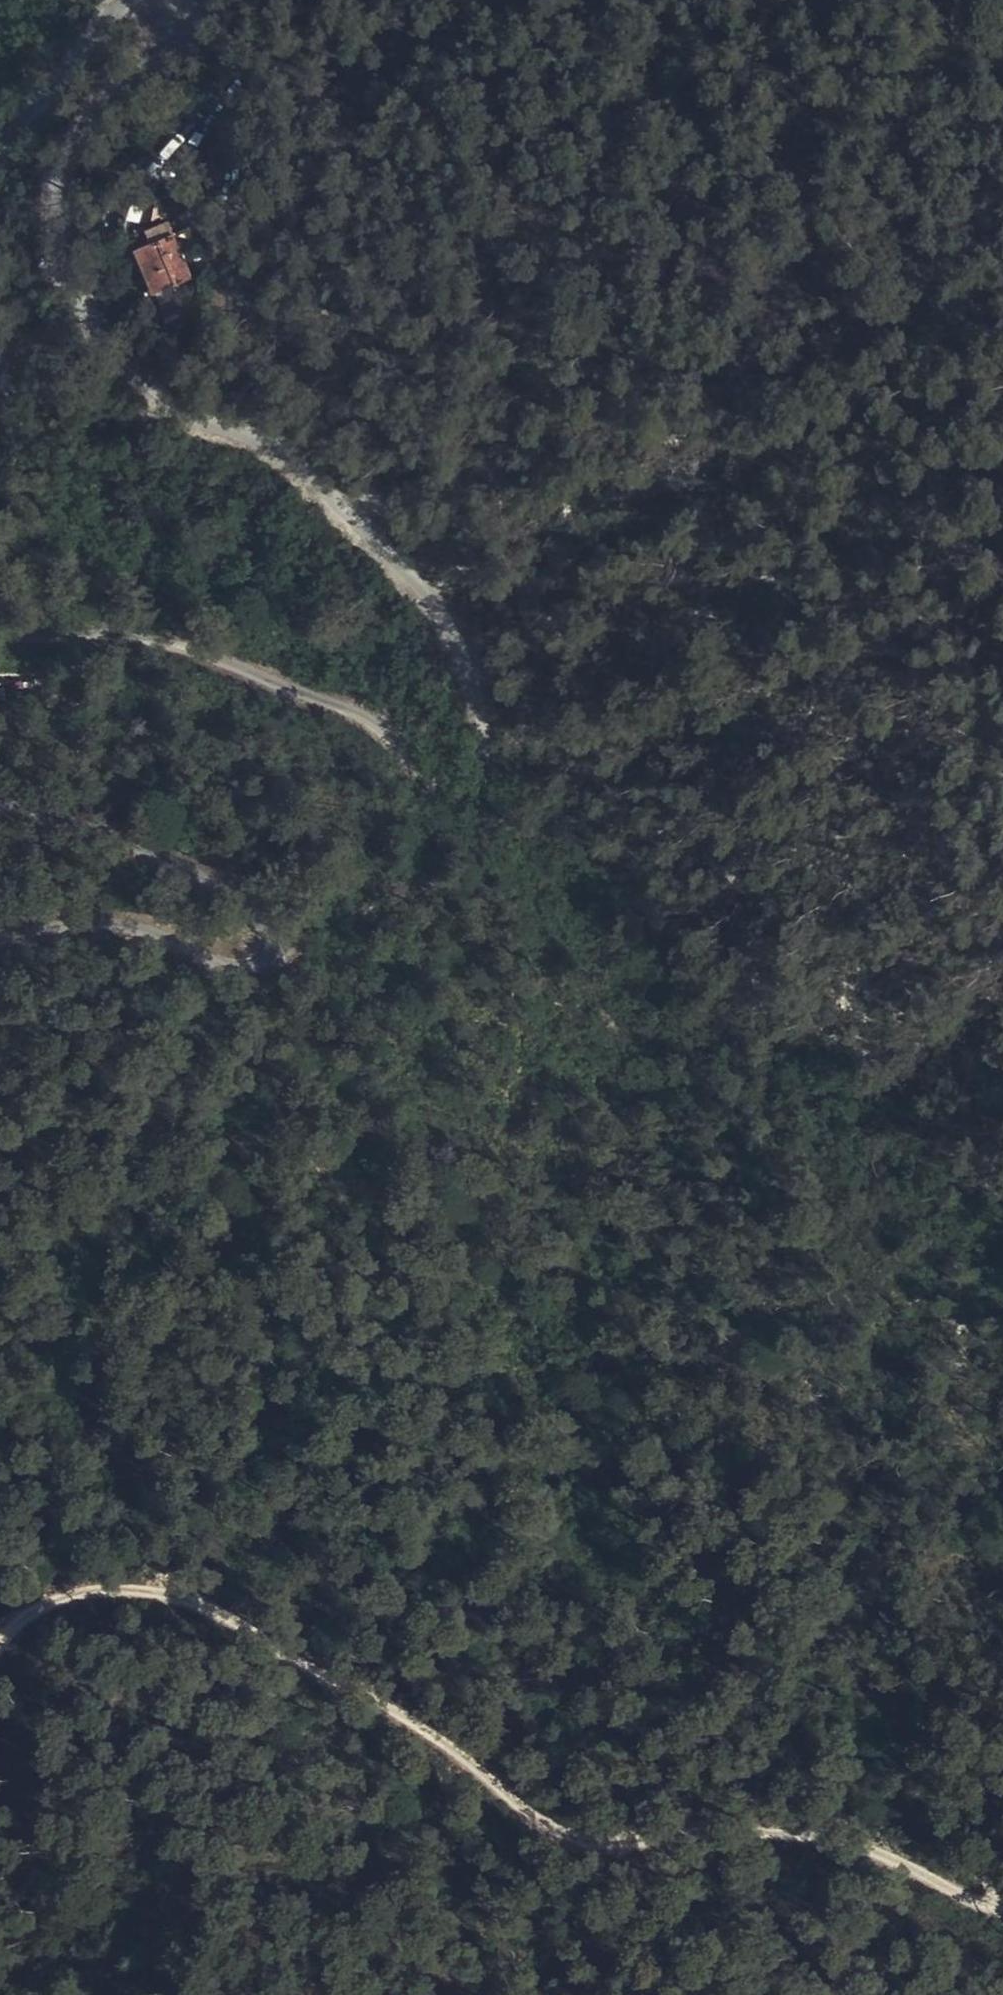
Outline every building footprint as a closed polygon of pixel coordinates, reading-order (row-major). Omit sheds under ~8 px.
[(216,303),(198,259),(163,273),(181,318),(216,303)]
